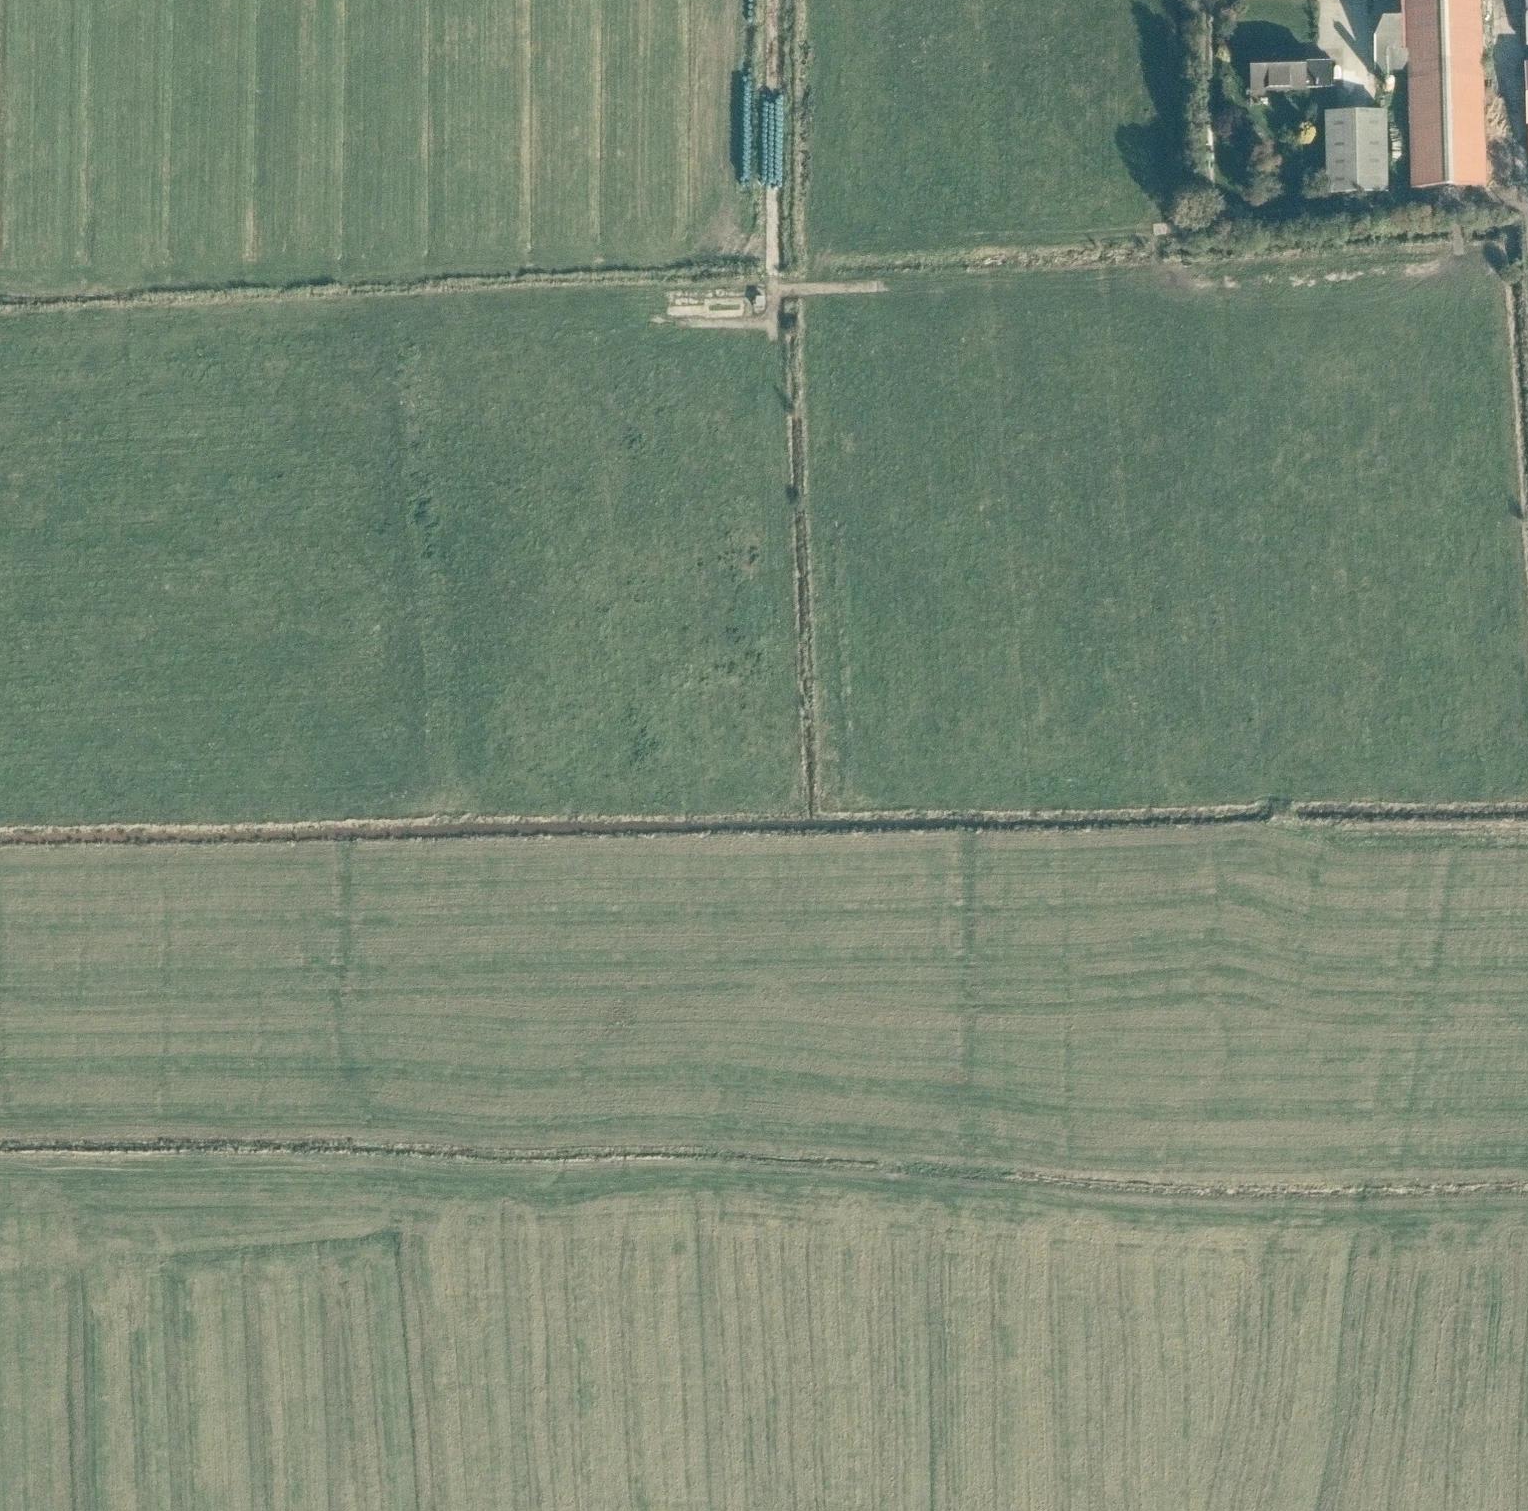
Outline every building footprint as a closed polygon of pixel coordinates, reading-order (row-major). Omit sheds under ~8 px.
[(1487,181),(1481,0),(1371,0),(1373,69),(1412,68),(1416,183),(1487,181)] [(1304,44),(1244,46),(1245,85),(1305,83),(1304,44)] [(1325,105),(1327,186),(1385,185),(1383,103),(1325,105)]
